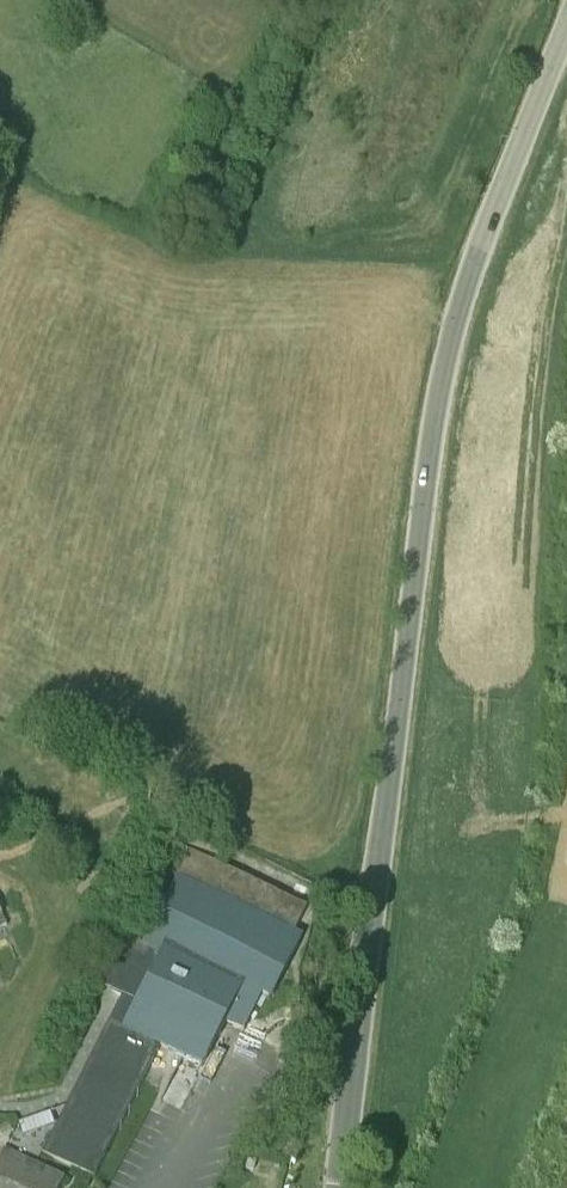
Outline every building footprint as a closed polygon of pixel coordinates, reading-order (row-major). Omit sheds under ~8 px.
[(121,998),(67,1104),(42,1152),(94,1178),(161,1047),(202,1068),(225,1022),(244,1031),(262,995),(271,1000),(301,940),(293,935),(307,909),(184,846),(170,875),(176,879),(143,944),(137,941),(125,965),(111,958),(97,986),(121,998)] [(64,1179),(3,1148),(0,1155),(0,1187),(59,1187),(64,1179)]
